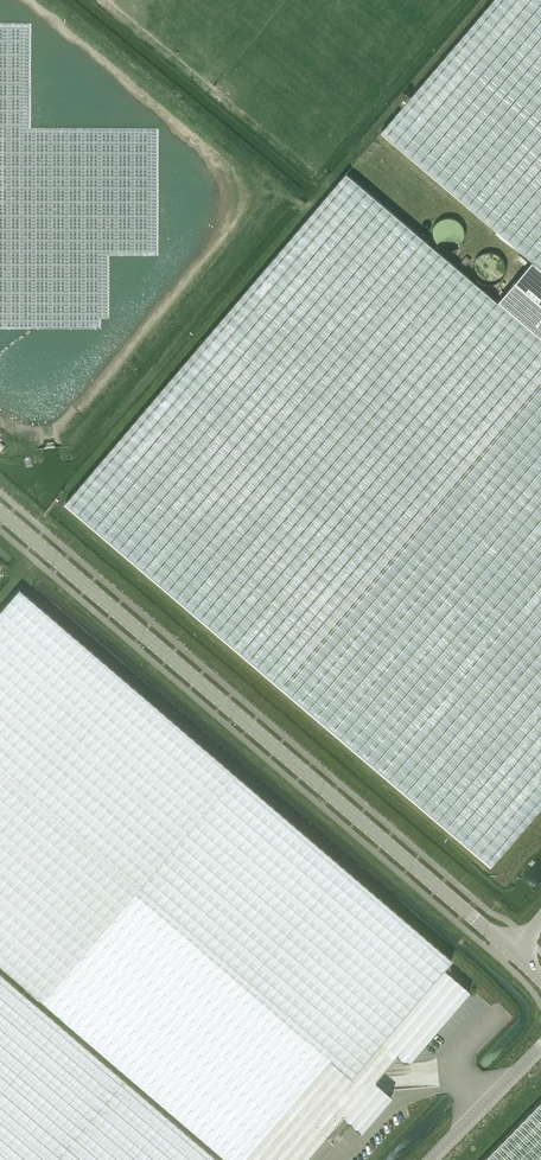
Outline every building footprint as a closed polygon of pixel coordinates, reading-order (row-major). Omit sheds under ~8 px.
[(540,807),(540,0),(494,0),(382,132),(533,261),(498,302),(347,173),(332,191),(66,503),(491,865),(540,807)] [(464,236),(464,235),(464,233),(463,230),(461,226),(459,224),(456,222),(455,221),(451,220),(448,220),(443,221),(440,223),(438,225),(436,228),(435,230),(434,232),(434,236),(434,238),(435,241),(436,244),(438,246),(441,249),(443,250),(446,250),(449,251),(452,250),(455,250),(456,249),(459,246),(461,244),(463,241),(464,239),(464,236)] [(506,271),(506,270),(505,265),(504,262),(501,259),(499,257),(496,255),(493,255),(489,254),(485,255),(483,256),(480,258),(478,260),(476,263),(475,265),(474,268),(474,271),(474,274),(475,276),(476,279),(478,281),(480,283),(483,285),(489,286),(492,286),(495,286),(498,284),(501,282),(503,279),(505,277),(506,274),(506,271)] [(326,1135),(330,1138),(346,1119),(342,1116),(397,1053),(382,1041),(452,960),(18,588),(0,610),(0,964),(228,1159),(305,1159),(326,1135)] [(484,1159),(540,1159),(540,1102),(484,1159)]
